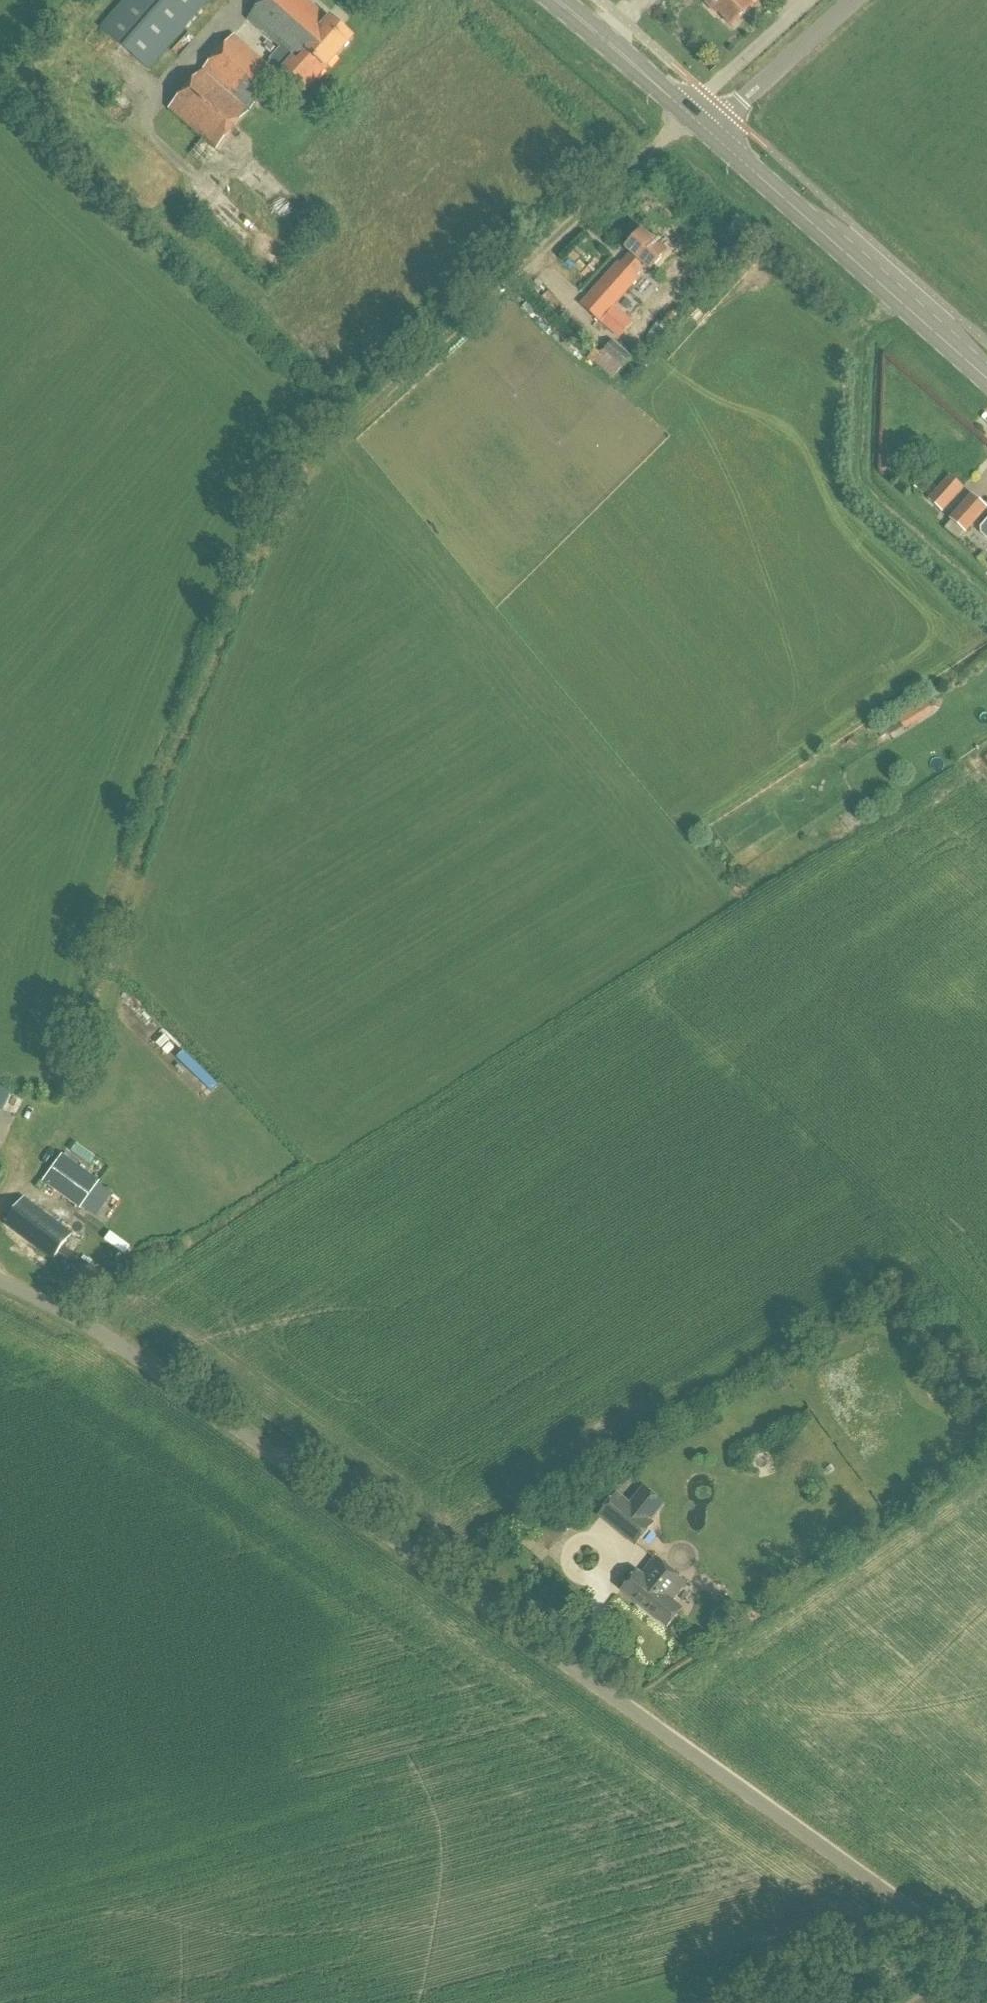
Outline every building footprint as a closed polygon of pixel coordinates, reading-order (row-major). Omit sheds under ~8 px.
[(99,27),(149,70),(210,0),(123,0),(99,27)] [(282,76),(283,74),(305,93),(326,69),(353,38),(330,18),(329,19),(308,0),(264,0),(247,20),(261,33),(279,49),(267,63),(282,76)] [(732,27),(753,7),(760,0),(707,0),(732,27)] [(282,76),(267,63),(250,48),(234,34),(168,109),(201,138),(187,154),(202,167),(282,76)] [(650,271),(666,253),(641,231),(625,249),(630,253),(619,265),(617,263),(578,307),(598,324),(638,281),(635,279),(646,267),(650,271)] [(667,295),(672,289),(665,283),(660,289),(667,295)] [(613,379),(619,371),(631,357),(613,341),(594,363),(613,379)] [(943,512),(964,487),(949,475),(928,500),(943,512)] [(986,509),(986,508),(971,494),(949,519),(966,534),(986,509)] [(2,1110),(11,1090),(0,1085),(0,1109),(2,1110)] [(81,1209),(100,1181),(62,1154),(42,1181),(81,1209)] [(52,1261),(73,1232),(24,1196),(4,1224),(52,1261)] [(777,1392),(789,1384),(784,1375),(772,1384),(777,1392)] [(647,1522),(661,1504),(642,1489),(628,1507),(614,1496),(598,1516),(634,1545),(651,1525),(647,1522)] [(687,1584),(654,1557),(639,1574),(636,1572),(621,1591),(667,1628),(682,1609),(672,1601),(687,1584)]
